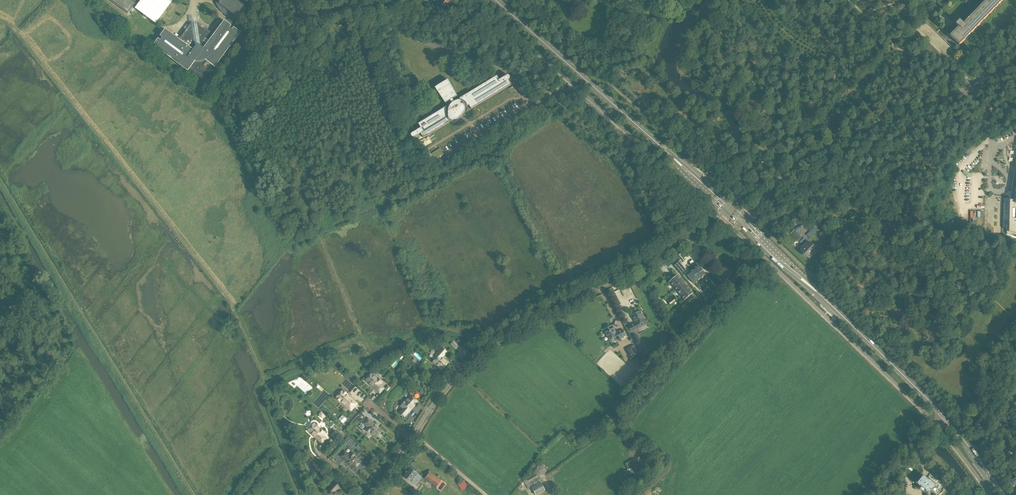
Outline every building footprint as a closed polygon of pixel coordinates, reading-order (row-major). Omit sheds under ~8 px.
[(128,14),(129,12),(130,10),(133,6),(135,3),(134,3),(136,0),(109,0),(128,14)] [(134,8),(155,23),(172,0),(140,0),(134,8)] [(234,18),(236,15),(240,17),(246,9),(245,9),(242,7),(244,4),(245,5),(246,5),(245,4),(244,3),(243,1),(243,0),(242,0),(215,0),(215,1),(216,2),(216,3),(217,5),(218,6),(218,7),(219,8),(220,9),(221,10),(222,12),(223,12),(224,13),(225,14),(226,15),(228,16),(229,16),(230,17),(232,17),(232,18),(233,18),(234,18)] [(950,36),(951,37),(953,40),(955,42),(959,45),(1003,0),(987,0),(963,25),(959,21),(956,25),(958,27),(950,36)] [(157,49),(160,51),(161,50),(162,49),(202,79),(213,65),(232,39),(233,40),(234,40),(238,35),(239,33),(240,33),(240,32),(234,28),(233,27),(233,28),(231,30),(229,28),(230,26),(231,26),(225,21),(224,20),(223,21),(223,22),(215,32),(216,33),(214,35),(197,23),(196,23),(196,25),(192,25),(192,23),(191,24),(190,24),(178,41),(176,39),(176,38),(165,30),(166,30),(165,29),(159,36),(161,37),(162,38),(160,40),(159,39),(158,38),(157,39),(152,45),(153,46),(157,49)] [(511,84),(508,79),(509,78),(509,77),(508,76),(507,76),(506,76),(500,80),(497,76),(460,99),(461,100),(457,101),(454,102),(453,99),(457,96),(448,80),(436,87),(446,103),(450,101),(452,103),(450,105),(448,107),(448,108),(447,107),(419,124),(421,128),(413,133),(412,134),(412,135),(413,136),(414,137),(415,137),(421,133),(424,138),(449,122),(451,123),(452,123),(454,123),(456,122),(463,115),(466,111),(467,110),(467,108),(467,107),(467,106),(469,105),(471,109),(511,84)] [(444,154),(440,148),(431,154),(430,152),(425,154),(432,166),(437,163),(434,160),(444,154)] [(800,237),(794,231),(791,234),(798,241),(802,237),(801,236),(800,237)] [(810,245),(806,242),(802,247),(804,250),(802,252),(809,259),(816,251),(813,248),(814,247),(811,244),(810,245)] [(675,265),(681,273),(683,271),(677,263),(675,265)] [(701,269),(698,266),(687,275),(694,284),(701,278),(703,280),(707,277),(705,275),(705,274),(702,272),(703,271),(701,269)] [(685,300),(693,293),(677,275),(669,282),(685,300)] [(693,308),(698,314),(706,307),(702,302),(693,308)] [(635,323),(633,324),(629,326),(632,332),(638,328),(637,326),(646,321),(640,311),(632,315),(634,320),(636,323),(635,323)] [(623,329),(617,332),(616,333),(614,330),(615,330),(612,325),(604,330),(609,341),(618,336),(619,339),(626,335),(623,329)] [(635,342),(640,352),(644,350),(639,340),(635,342)] [(632,360),(640,356),(634,345),(627,349),(630,356),(630,357),(632,360)] [(445,360),(442,358),(447,352),(443,347),(438,353),(440,355),(433,362),(442,370),(449,363),(445,359),(445,360)] [(418,367),(421,364),(414,358),(411,360),(418,367)] [(377,379),(372,374),(366,380),(372,386),(380,393),(384,388),(380,385),(383,382),(378,378),(377,379)] [(347,394),(343,391),(342,391),(336,398),(337,398),(336,398),(340,402),(341,401),(344,404),(343,404),(346,406),(348,404),(353,409),(357,404),(352,399),(350,397),(347,395),(347,394)] [(412,408),(418,401),(411,395),(406,402),(405,401),(401,406),(403,408),(400,412),(405,417),(412,408)] [(376,438),(382,431),(376,426),(376,425),(368,418),(364,423),(368,427),(365,430),(370,434),(371,433),(376,438)] [(320,429),(314,424),(308,430),(315,436),(314,437),(322,444),(327,439),(323,435),(325,433),(320,428),(320,429)] [(350,438),(348,440),(346,442),(352,447),(356,443),(350,438)] [(349,455),(345,451),(341,456),(349,463),(355,469),(361,462),(356,457),(356,456),(351,452),(349,455)] [(318,464),(313,468),(318,472),(322,468),(318,464)] [(542,466),(541,464),(536,467),(535,465),(532,468),(539,477),(546,471),(542,466)] [(415,485),(418,482),(422,476),(418,474),(410,468),(403,476),(412,483),(414,484),(415,485)] [(638,476),(636,472),(634,473),(631,468),(624,472),(628,481),(638,476)] [(441,490),(446,484),(441,481),(430,472),(425,479),(437,487),(441,490)] [(541,483),(536,474),(528,479),(527,477),(523,480),(526,485),(530,483),(533,487),(532,487),(537,494),(545,490),(541,483)] [(927,478),(923,475),(916,483),(921,487),(919,488),(923,491),(924,490),(928,493),(931,490),(933,492),(935,490),(937,487),(936,487),(935,485),(931,482),(927,478)] [(340,486),(335,482),(330,487),(332,489),(327,494),(339,494),(338,494),(337,494),(335,492),(340,486)]
